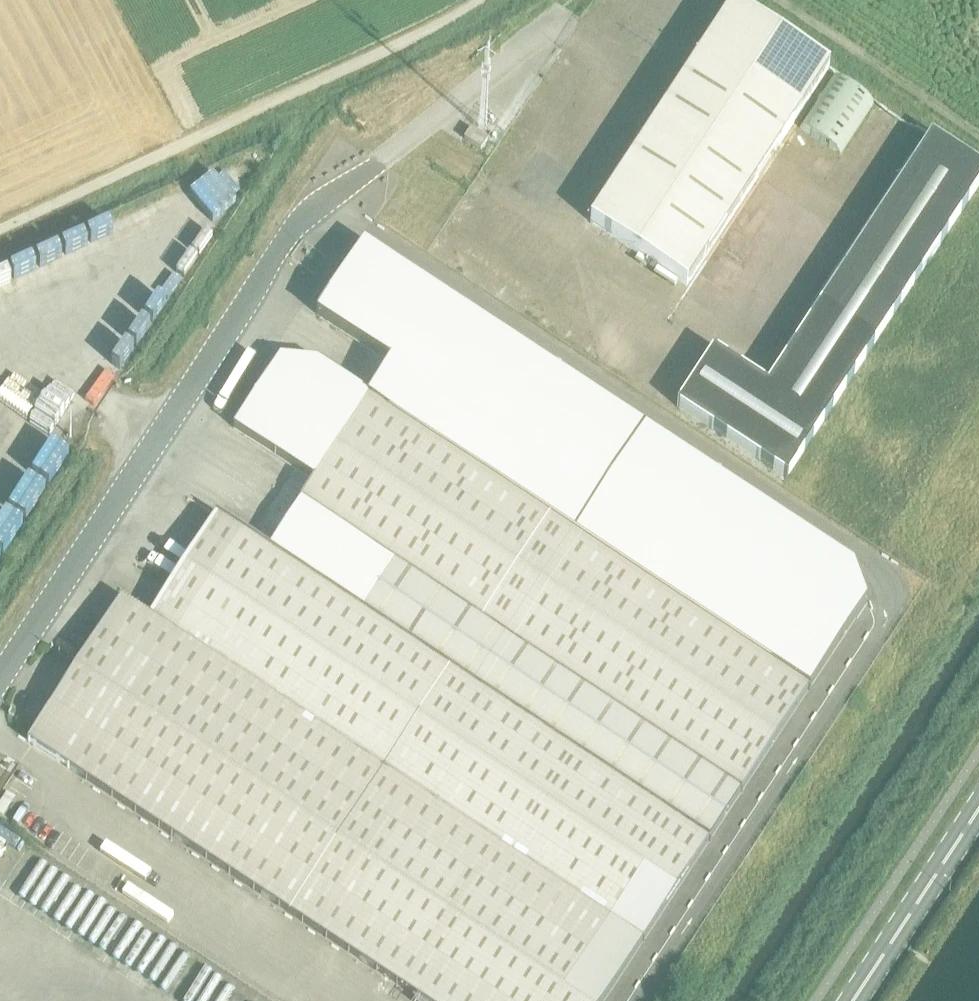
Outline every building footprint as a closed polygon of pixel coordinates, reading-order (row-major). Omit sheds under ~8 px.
[(829,69),(733,6),(590,222),(686,285),(829,69)] [(834,74),(806,130),(848,151),(876,95),(834,74)] [(474,125),(469,140),(488,147),(493,132),(474,125)] [(874,130),(867,148),(884,155),(891,136),(874,130)] [(713,350),(676,407),(786,479),(978,186),(978,168),(931,137),(767,386),(713,350)] [(28,742),(32,745),(422,1000),(604,1000),(643,942),(709,840),(784,726),(866,601),(854,566),(364,247),(318,318),(389,365),(368,397),(316,363),(279,359),(233,428),(313,481),(300,502),(301,502),(269,551),(215,516),(215,517),(242,535),(218,572),(176,636),(121,599),(120,600),(63,688),(49,710),(29,740),(28,742)] [(23,797),(9,789),(0,806),(0,810),(12,816),(23,797)] [(12,857),(20,834),(0,826),(0,852),(12,857)]
